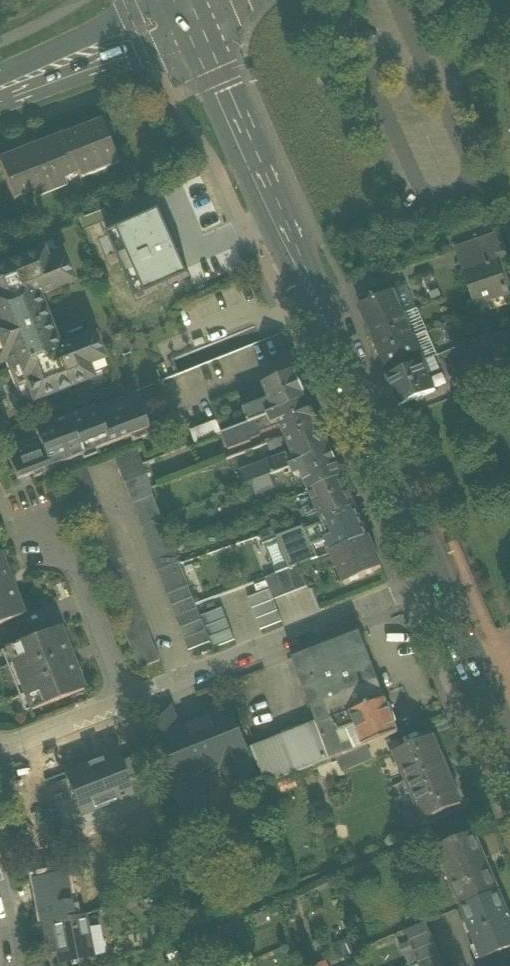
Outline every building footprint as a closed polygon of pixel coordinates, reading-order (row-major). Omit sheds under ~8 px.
[(103,120),(64,135),(79,173),(81,178),(120,163),(103,120)] [(79,173),(64,135),(63,133),(0,158),(0,167),(13,199),(28,193),(31,200),(65,186),(63,180),(79,173)] [(105,210),(79,220),(84,231),(110,221),(105,210)] [(160,211),(108,235),(137,301),(190,277),(160,211)] [(480,241),(484,254),(494,251),(498,264),(509,260),(501,234),(480,241)] [(457,249),(461,262),(470,259),(484,254),(480,241),(457,249)] [(27,404),(32,402),(32,403),(90,381),(92,380),(90,376),(101,372),(104,366),(101,361),(103,360),(93,336),(68,346),(68,345),(62,348),(54,326),(50,316),(50,317),(42,295),(48,293),(73,283),(72,281),(64,259),(62,259),(60,253),(54,251),(44,255),(42,251),(0,268),(0,364),(4,362),(15,389),(16,389),(21,402),(27,404)] [(508,292),(498,264),(494,251),(484,254),(470,259),(474,270),(465,273),(475,303),(508,292)] [(470,259),(461,262),(465,273),(474,270),(470,259)] [(359,306),(370,330),(402,316),(391,292),(359,306)] [(412,339),(402,316),(370,330),(380,353),(412,339)] [(422,363),(412,339),(380,353),(390,377),(422,363)] [(435,391),(422,363),(390,377),(387,378),(399,406),(435,391)] [(449,374),(454,386),(479,375),(474,363),(449,374)] [(263,386),(270,400),(275,413),(309,399),(297,372),(263,386)] [(285,437),(286,437),(319,423),(309,399),(275,413),(279,424),(285,437)] [(269,416),(275,413),(270,400),(243,411),(248,424),(269,416)] [(6,455),(16,481),(40,472),(39,470),(47,467),(48,468),(83,455),(85,451),(93,448),(94,451),(147,430),(137,404),(102,418),(96,415),(94,408),(34,431),(38,442),(6,455)] [(230,427),(243,420),(238,410),(224,417),(230,427)] [(273,426),(279,424),(275,413),(269,416),(273,426)] [(248,436),(273,426),(269,416),(248,424),(222,434),(229,451),(251,442),(248,436)] [(292,452),(298,465),(331,451),(319,423),(286,437),(292,452)] [(113,459),(118,471),(141,462),(136,450),(113,459)] [(302,474),(310,492),(343,478),(331,451),(298,465),(302,474)] [(245,485),(251,483),(270,475),(292,467),(298,465),(292,452),(240,472),(245,485)] [(118,471),(123,482),(145,473),(142,465),(141,462),(118,471)] [(296,476),(302,474),(298,465),(292,467),(296,476)] [(63,477),(68,490),(90,481),(85,469),(63,477)] [(123,482),(127,494),(150,485),(145,473),(123,482)] [(275,487),(270,475),(251,483),(255,495),(275,487)] [(310,492),(319,513),(352,499),(343,478),(310,492)] [(68,490),(72,502),(95,493),(90,481),(68,490)] [(127,494),(131,504),(154,496),(150,485),(127,494)] [(72,502),(77,513),(99,504),(95,493),(72,502)] [(131,504),(136,516),(158,507),(154,496),(131,504)] [(322,522),(323,521),(356,507),(352,499),(319,513),(322,520),(322,522)] [(77,513),(81,524),(103,515),(99,504),(77,513)] [(136,516),(140,527),(163,518),(158,507),(136,516)] [(323,521),(337,552),(369,538),(356,507),(323,521)] [(81,524),(90,547),(112,538),(103,515),(81,524)] [(140,527),(145,539),(167,530),(163,518),(140,527)] [(299,566),(318,559),(314,548),(326,543),(331,554),(337,552),(323,521),(322,522),(322,520),(277,538),(289,570),(299,566)] [(145,539),(149,550),(172,541),(167,530),(145,539)] [(90,547),(99,569),(121,560),(112,538),(90,547)] [(382,569),(369,538),(337,552),(331,554),(345,585),(382,569)] [(149,550),(153,560),(176,551),(172,541),(149,550)] [(153,560),(158,571),(180,563),(176,551),(153,560)] [(21,616),(23,616),(11,585),(0,558),(0,625),(21,616)] [(161,661),(121,560),(99,569),(138,670),(161,661)] [(158,571),(162,583),(185,575),(180,563),(158,571)] [(270,590),(274,601),(307,588),(299,566),(289,570),(266,579),(270,590)] [(189,586),(185,575),(162,583),(167,595),(189,586)] [(188,650),(189,651),(210,642),(189,587),(167,595),(188,650)] [(270,590),(248,598),(261,630),(282,622),(274,601),(270,590)] [(223,608),(201,617),(214,649),(235,640),(223,608)] [(4,636),(26,628),(21,616),(0,625),(4,636)] [(30,639),(26,628),(4,636),(9,647),(30,639)] [(18,680),(30,711),(82,691),(70,660),(57,628),(30,639),(9,647),(6,648),(18,680)] [(293,659),(317,723),(331,759),(337,757),(364,747),(351,713),(385,700),(365,648),(360,633),(293,659)] [(351,713),(364,747),(366,746),(398,734),(385,700),(351,713)] [(144,717),(153,738),(180,727),(172,706),(144,717)] [(165,769),(178,801),(194,795),(200,781),(201,779),(199,774),(220,765),(223,771),(225,772),(225,771),(238,777),(254,770),(231,712),(217,717),(218,720),(209,724),(207,729),(199,732),(194,730),(183,734),(182,731),(180,727),(153,738),(155,745),(165,769)] [(218,720),(217,717),(182,731),(183,734),(194,730),(199,732),(207,729),(209,724),(218,720)] [(266,784),(331,759),(317,723),(259,745),(252,748),(266,784)] [(394,754),(407,782),(443,765),(431,737),(394,754)] [(140,776),(141,779),(165,769),(155,745),(131,755),(134,761),(140,776)] [(337,757),(343,772),(372,760),(366,746),(364,747),(337,757)] [(124,782),(119,767),(114,754),(66,773),(82,815),(130,796),(124,782)] [(119,767),(124,782),(140,776),(134,761),(119,767)] [(461,804),(443,765),(407,782),(424,821),(461,804)] [(437,850),(462,907),(498,892),(474,835),(437,850)] [(73,894),(102,891),(98,865),(70,869),(73,894)] [(38,892),(43,923),(73,918),(67,887),(38,892)] [(482,961),(509,949),(509,925),(509,924),(509,923),(509,922),(506,913),(505,914),(497,893),(460,908),(467,924),(470,923),(473,932),(471,933),(482,961)] [(82,916),(73,918),(43,923),(46,937),(56,935),(61,964),(85,960),(82,943),(87,942),(85,929),(82,916)] [(405,931),(409,942),(431,933),(426,922),(405,931)] [(85,929),(87,942),(90,959),(100,957),(96,939),(99,936),(98,929),(95,927),(85,929)] [(420,965),(445,965),(431,933),(409,942),(418,962),(420,965)] [(226,952),(219,934),(194,944),(202,962),(226,952)] [(355,954),(349,938),(334,944),(340,960),(355,954)] [(85,960),(90,959),(87,942),(82,943),(85,960)] [(418,962),(409,942),(398,946),(402,956),(405,958),(408,965),(418,962)]
